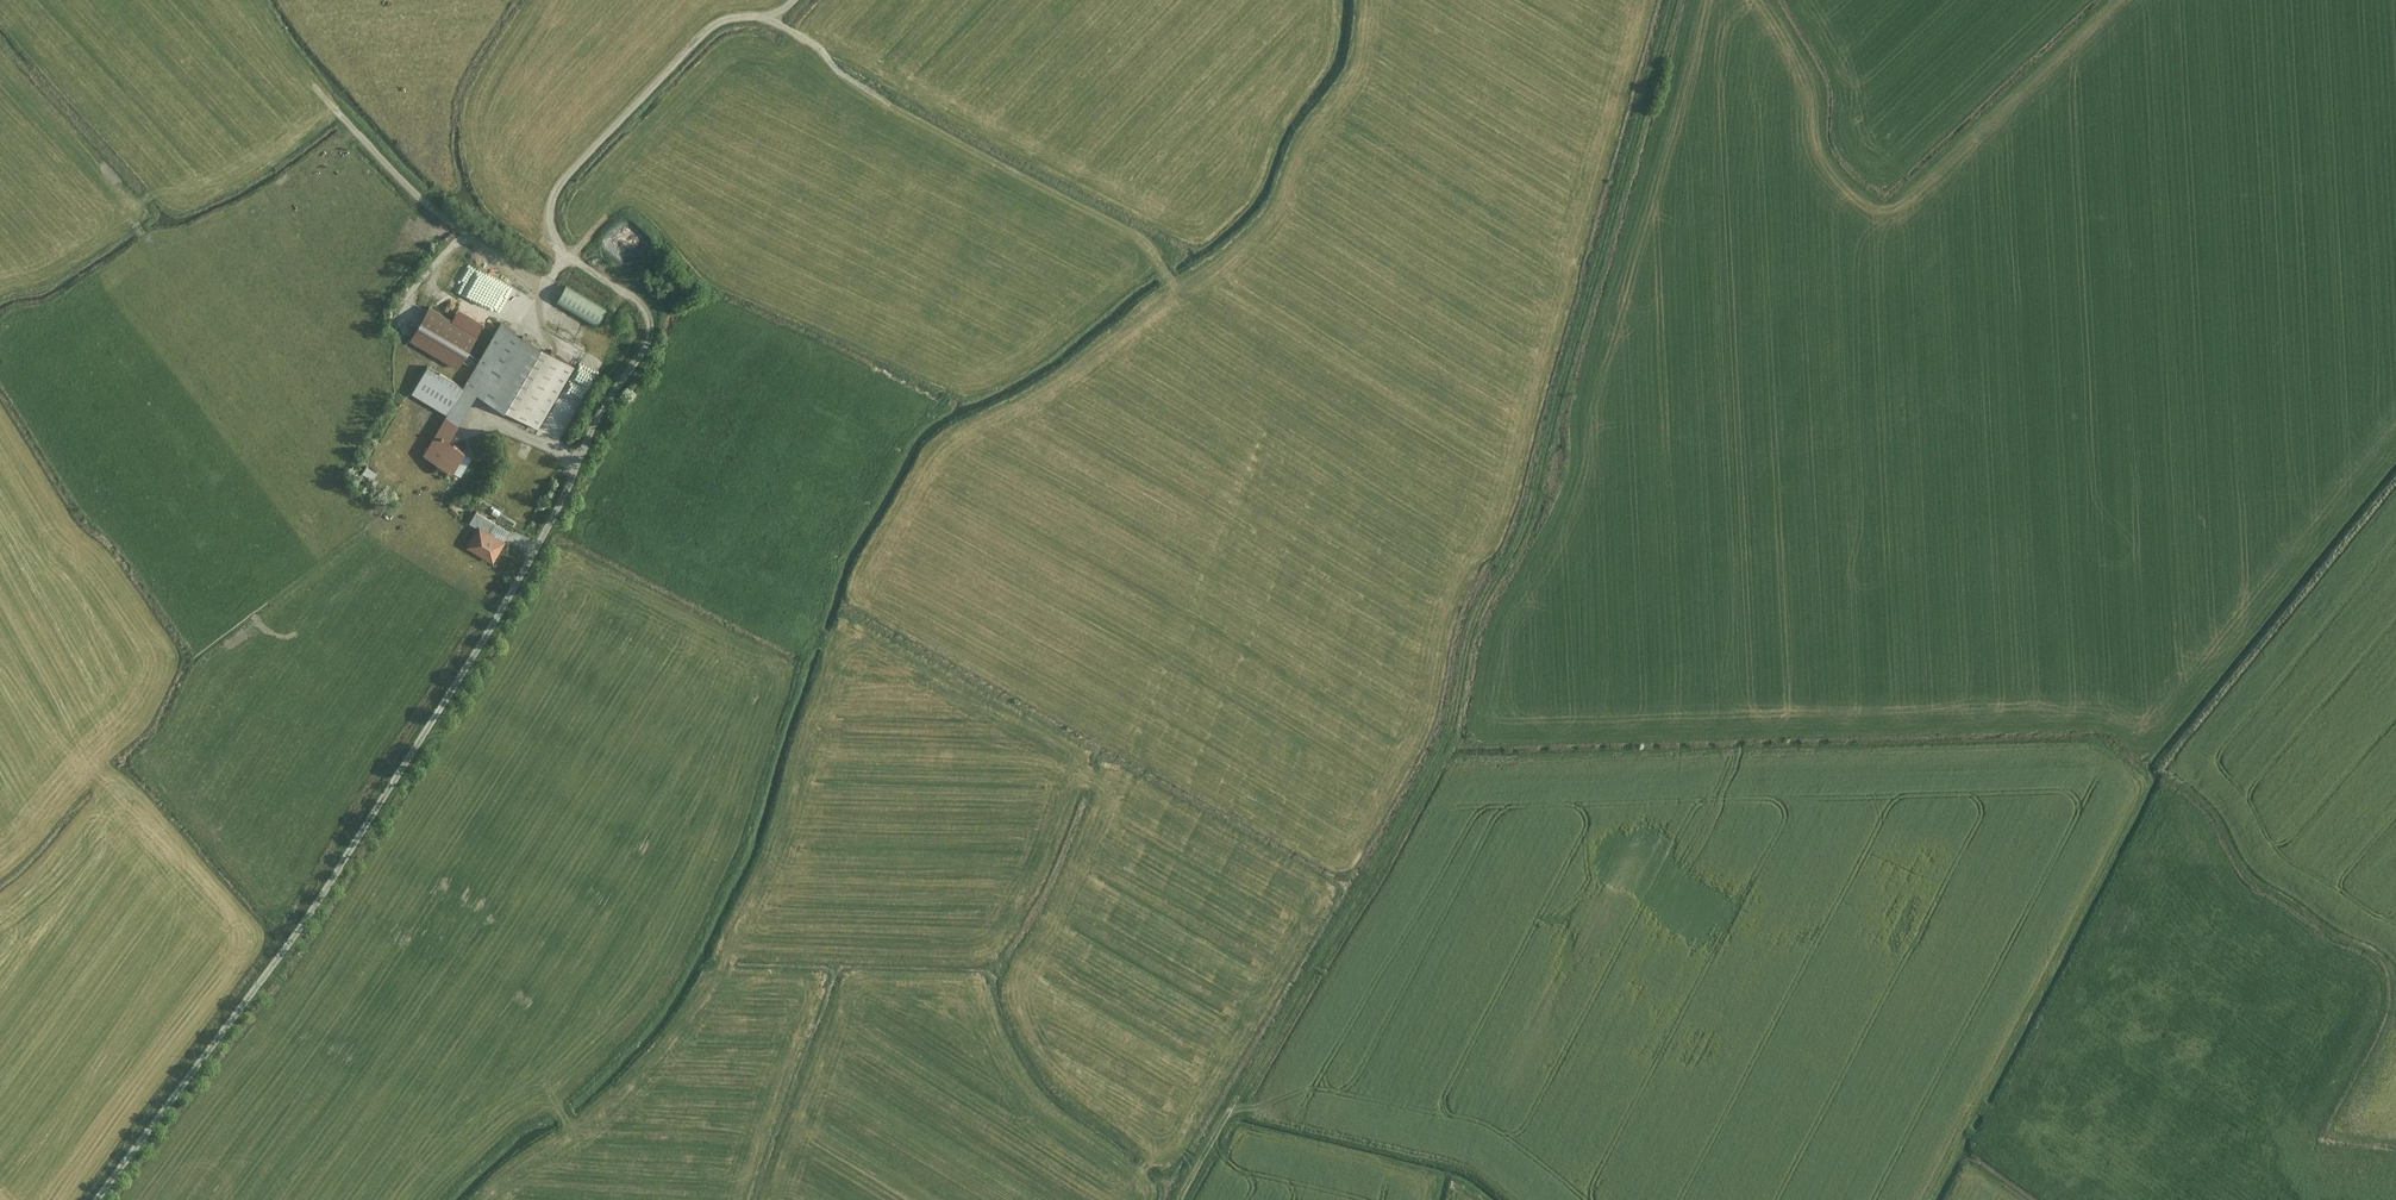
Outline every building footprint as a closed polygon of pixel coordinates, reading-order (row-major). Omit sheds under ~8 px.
[(566,283),(557,299),(599,323),(608,308),(566,283)] [(411,338),(460,366),(480,332),(432,304),(411,338)] [(424,453),(453,470),(467,447),(451,437),(478,392),(539,428),(577,364),(502,320),(465,384),(429,363),(412,391),(448,412),(424,453)] [(509,540),(480,523),(467,546),(496,562),(509,540)]
